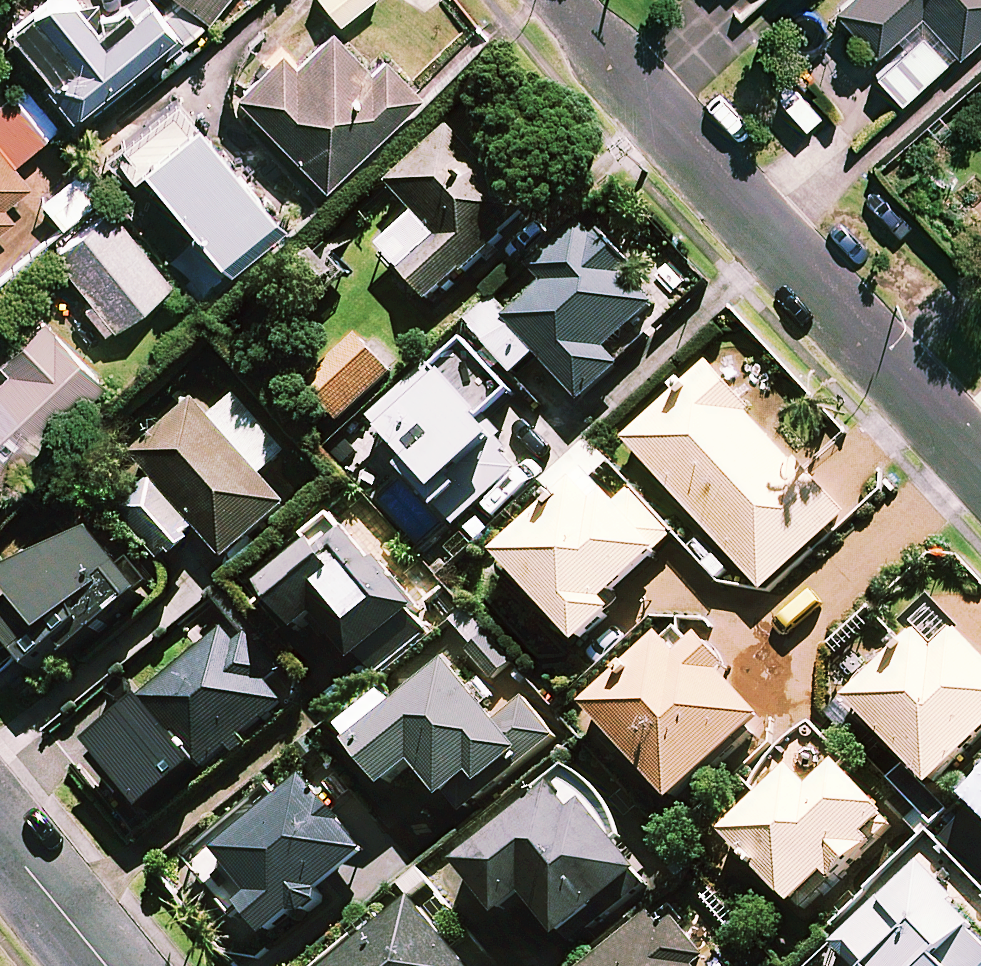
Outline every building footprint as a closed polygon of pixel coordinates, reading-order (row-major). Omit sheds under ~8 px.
[(208,17),(222,0),(127,0),(101,21),(83,0),(41,0),(9,26),(51,78),(42,85),(75,125),(208,17)] [(341,19),(364,0),(325,0),(341,19)] [(835,8),(880,56),(871,65),(900,97),(954,46),(958,49),(980,28),(980,0),(843,0),(835,8)] [(371,67),(331,25),(295,60),(285,49),(240,93),(326,184),(422,93),(385,54),(371,67)] [(12,93),(0,103),(0,227),(11,218),(0,205),(29,182),(13,162),(46,135),(12,93)] [(287,221),(200,115),(146,159),(233,265),(287,221)] [(529,215),(453,128),(391,183),(440,239),(404,271),(431,301),(529,215)] [(112,206),(56,250),(93,298),(83,305),(105,333),(171,281),(112,206)] [(546,283),(521,306),(508,291),(472,326),(516,375),(539,354),(583,402),(622,367),(606,349),(660,301),(587,219),(533,268),(546,283)] [(48,315),(0,358),(0,359),(10,370),(0,379),(0,483),(39,449),(110,386),(48,315)] [(396,373),(362,335),(309,383),(343,421),(396,373)] [(513,394),(467,340),(377,416),(414,459),(406,466),(456,525),(502,485),(479,459),(503,439),(485,418),(513,394)] [(844,516),(706,367),(627,441),(765,590),(844,516)] [(229,404),(215,387),(137,454),(156,477),(126,503),(147,528),(159,517),(185,548),(203,532),(226,559),(288,506),(263,477),(290,454),(240,396),(229,404)] [(542,484),(561,506),(505,557),(582,642),(617,610),(608,600),(676,538),(633,490),(618,504),(594,477),(609,463),(589,442),(542,484)] [(84,512),(7,576),(25,599),(0,619),(0,624),(36,668),(66,643),(74,654),(149,592),(84,512)] [(323,616),(373,677),(436,626),(345,512),(263,578),(305,630),(323,616)] [(942,613),(853,700),(935,784),(980,740),(980,653),(942,613)] [(729,667),(689,624),(595,710),(677,799),(765,718),(723,672),(729,667)] [(293,693),(238,625),(90,744),(145,812),(293,693)] [(420,763),(456,808),(522,755),(527,761),(556,738),(529,704),(504,724),(446,651),(347,730),(391,786),(420,763)] [(894,822),(841,763),(815,787),(798,767),(728,829),(798,907),(894,822)] [(373,850),(314,776),(222,850),(255,890),(243,899),(270,933),(373,850)] [(573,949),(657,883),(591,800),(578,811),(558,786),(460,863),(505,919),(532,898),(573,949)] [(978,804),(939,839),(978,881),(980,878),(980,807),(978,804)] [(923,860),(830,949),(836,954),(824,965),(980,965),(980,936),(973,928),(980,920),(923,860)] [(418,897),(334,965),(475,965),(418,897)] [(663,905),(588,965),(702,965),(692,954),(699,949),(663,905)]
